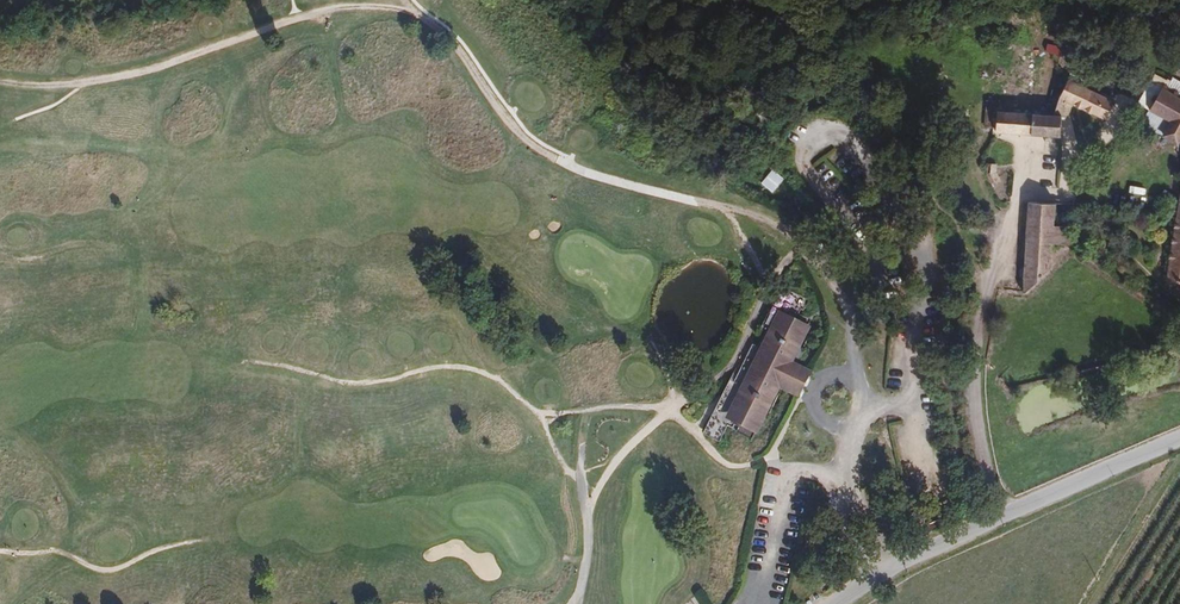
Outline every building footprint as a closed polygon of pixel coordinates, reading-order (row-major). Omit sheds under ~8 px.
[(1103,123),(1111,104),(1064,83),(1055,104),(1103,123)] [(1147,117),(1169,129),(1163,142),(1177,150),(1179,145),(1179,99),(1163,89),(1147,117)] [(1057,116),(1051,116),(999,112),(996,137),(1061,143),(1057,116)] [(996,141),(994,156),(1007,156),(1007,142),(996,141)] [(993,169),(1001,186),(1009,181),(1002,165),(993,169)] [(759,183),(771,194),(783,180),(771,169),(759,183)] [(1179,284),(1179,171),(1163,281),(1179,284)] [(1041,202),(1029,199),(1021,291),(1053,264),(1055,243),(1073,245),(1076,225),(1057,223),(1059,204),(1041,202)] [(810,329),(774,312),(713,422),(755,437),(775,392),(801,402),(813,376),(792,366),(810,329)]
